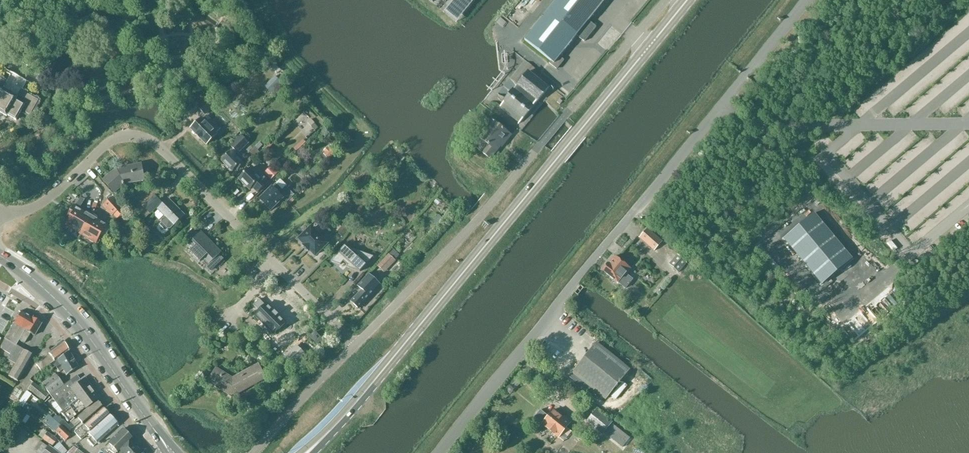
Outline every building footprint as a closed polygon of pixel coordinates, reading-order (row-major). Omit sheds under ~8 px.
[(589,21),(606,0),(557,0),(525,40),(551,61),(549,64),(557,69),(564,61),(564,60),(560,57),(577,36),(585,42),(597,27),(589,21)] [(463,27),(462,17),(454,17),(455,27),(463,27)] [(500,26),(498,31),(505,34),(507,29),(500,26)] [(537,102),(549,87),(528,71),(517,85),(503,102),(504,103),(500,108),(519,124),(523,118),(524,119),(534,106),(537,102)] [(7,80),(5,79),(5,78),(2,76),(2,77),(0,76),(0,113),(7,117),(8,116),(16,121),(21,112),(23,113),(32,118),(42,100),(40,99),(40,98),(37,96),(36,97),(29,93),(29,92),(26,90),(25,91),(22,89),(27,82),(22,79),(13,93),(8,90),(17,76),(12,73),(7,80)] [(272,81),(265,87),(271,94),(278,87),(272,81)] [(205,115),(215,104),(209,98),(198,108),(205,115)] [(207,145),(217,134),(221,130),(207,116),(203,119),(202,118),(191,129),(207,145)] [(487,144),(481,151),(490,159),(504,142),(505,142),(511,135),(495,122),(481,140),(487,144)] [(239,167),(241,168),(245,164),(235,155),(237,153),(238,154),(249,144),(241,135),(230,146),(233,149),(221,161),(227,166),(226,168),(231,172),(232,171),(233,172),(239,167)] [(272,141),(265,148),(268,150),(274,143),(272,141)] [(255,147),(247,156),(252,161),(260,153),(255,147)] [(329,160),(336,153),(331,147),(324,154),(329,160)] [(125,185),(145,181),(141,165),(117,170),(103,181),(115,194),(125,185)] [(279,171),(273,165),(264,174),(271,180),(279,171)] [(239,178),(251,190),(252,188),(258,193),(266,185),(266,184),(269,182),(263,176),(260,178),(250,167),(239,178)] [(310,172),(315,178),(319,174),(313,169),(310,172)] [(273,187),(261,200),(271,211),(283,199),(287,203),(295,195),(294,195),(288,188),(287,187),(283,191),(277,184),(276,184),(273,187)] [(290,186),(288,188),(294,195),(297,191),(296,189),(295,190),(290,186)] [(122,207),(113,196),(102,206),(111,216),(113,215),(120,209),(122,207)] [(150,214),(162,203),(155,196),(143,207),(136,214),(143,221),(150,214)] [(184,216),(169,199),(157,210),(164,217),(161,219),(161,222),(168,228),(170,228),(173,226),(184,216)] [(349,202),(342,209),(347,214),(351,209),(350,207),(352,205),(349,202)] [(87,212),(86,214),(74,207),(69,217),(71,218),(67,226),(82,234),(93,215),(87,212)] [(120,209),(113,215),(117,220),(124,214),(120,209)] [(98,221),(99,219),(93,215),(82,234),(97,243),(101,236),(104,238),(110,228),(98,221)] [(344,225),(337,232),(343,237),(349,229),(344,225)] [(135,226),(132,226),(129,228),(129,232),(132,234),(135,234),(138,231),(137,228),(135,226)] [(315,253),(327,242),(312,227),(301,238),(304,241),(303,242),(311,250),(312,249),(315,253)] [(194,229),(183,239),(189,246),(191,244),(195,248),(189,254),(199,264),(205,259),(209,263),(206,266),(211,271),(222,260),(218,255),(221,253),(201,233),(199,235),(194,229)] [(639,238),(654,251),(662,242),(647,229),(639,238)] [(374,257),(345,246),(331,262),(341,265),(344,262),(348,265),(346,267),(360,272),(374,257)] [(647,246),(643,250),(659,265),(663,260),(647,246)] [(886,288),(844,246),(817,272),(860,314),(886,288)] [(388,254),(377,266),(385,273),(396,261),(394,260),(399,255),(393,250),(389,254),(388,254)] [(678,273),(687,264),(677,255),(669,265),(678,273)] [(625,289),(633,280),(627,275),(631,270),(615,256),(609,264),(608,263),(602,271),(618,283),(625,289)] [(359,309),(370,297),(379,287),(368,276),(358,286),(362,290),(351,302),(359,309)] [(256,315),(274,334),(285,323),(267,304),(256,315)] [(41,324),(39,323),(38,321),(37,320),(35,320),(21,312),(0,347),(0,348),(10,354),(7,359),(15,364),(8,376),(17,382),(33,356),(15,345),(18,340),(24,344),(30,334),(34,336),(41,324)] [(323,339),(315,331),(309,337),(317,345),(323,339)] [(41,371),(44,369),(68,351),(64,344),(62,345),(61,343),(49,352),(47,349),(44,352),(40,355),(42,358),(35,363),(41,371)] [(596,343),(573,372),(606,399),(630,370),(596,343)] [(66,376),(77,368),(68,352),(50,366),(52,370),(56,367),(59,373),(63,370),(66,376)] [(302,360),(294,352),(286,360),(294,368),(302,360)] [(253,370),(233,382),(230,380),(231,378),(216,369),(208,383),(232,397),(266,379),(259,365),(252,368),(253,370)] [(278,370),(286,378),(290,373),(282,365),(278,370)] [(81,382),(76,376),(64,385),(55,374),(42,384),(62,412),(74,404),(73,404),(92,389),(84,379),(81,382)] [(33,383),(28,389),(43,401),(49,395),(39,387),(33,382),(33,383)] [(68,422),(85,409),(99,399),(92,389),(73,404),(74,404),(62,412),(61,413),(68,422)] [(83,424),(102,407),(97,401),(71,423),(68,425),(62,419),(58,424),(61,427),(56,432),(65,441),(71,435),(68,432),(74,427),(80,421),(83,424)] [(94,429),(108,416),(103,409),(89,421),(90,421),(86,425),(85,423),(74,433),(81,440),(88,434),(87,432),(93,427),(94,429)] [(571,423),(564,417),(555,409),(549,417),(541,410),(534,418),(542,425),(546,428),(559,438),(571,423)] [(613,422),(597,409),(586,422),(603,435),(613,422)] [(22,410),(16,420),(21,423),(27,414),(22,410)] [(87,432),(88,434),(91,437),(87,441),(93,447),(97,444),(117,426),(110,417),(108,416),(94,429),(93,427),(87,432)] [(57,439),(47,432),(43,430),(38,437),(52,447),(57,439)] [(133,441),(122,430),(108,443),(100,451),(103,452),(123,452),(133,441)] [(633,436),(622,448),(628,452),(638,440),(633,436)] [(604,437),(601,442),(609,447),(612,442),(604,437)] [(123,452),(143,452),(133,441),(123,452)] [(48,447),(40,442),(34,450),(39,452),(59,452),(53,448),(51,449),(48,447)] [(70,451),(69,450),(67,452),(59,442),(53,448),(59,452),(68,452),(70,451)]
